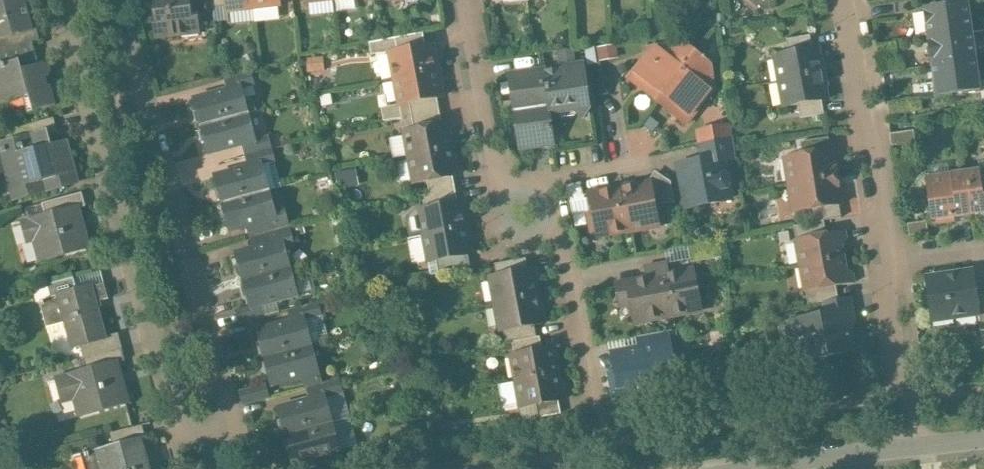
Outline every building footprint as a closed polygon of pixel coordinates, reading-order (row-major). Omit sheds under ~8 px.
[(5,34),(5,33),(29,26),(22,0),(0,0),(0,35),(5,34)] [(156,14),(154,14),(156,38),(198,33),(196,13),(195,4),(189,5),(189,0),(154,0),(156,14)] [(189,5),(195,4),(196,13),(214,11),(213,9),(212,0),(189,0),(189,5)] [(213,9),(227,7),(226,0),(212,0),(213,9)] [(227,7),(227,12),(253,9),(252,0),(226,0),(227,7)] [(253,9),(280,6),(279,1),(279,0),(252,0),(253,9)] [(968,5),(923,11),(923,15),(918,21),(925,26),(927,39),(972,32),(968,5)] [(29,26),(5,33),(5,34),(9,48),(31,42),(39,40),(34,25),(29,26)] [(972,32),(927,39),(927,40),(928,40),(931,65),(931,66),(976,60),(972,32)] [(423,34),(395,39),(398,52),(425,47),(423,34)] [(810,36),(786,40),(788,54),(812,49),(810,36)] [(0,51),(0,105),(23,99),(27,114),(55,107),(49,86),(48,87),(45,79),(47,78),(50,73),(48,66),(44,64),(38,65),(31,42),(9,48),(0,51)] [(648,56),(629,79),(657,101),(695,55),(682,45),(647,50),(648,56)] [(398,52),(389,54),(394,80),(436,72),(434,61),(436,60),(433,46),(425,47),(398,52)] [(788,54),(774,56),(779,82),(821,75),(819,64),(821,63),(818,48),(812,49),(788,54)] [(695,55),(657,101),(685,124),(713,89),(709,66),(695,55)] [(976,60),(931,66),(936,98),(981,92),(976,60)] [(583,67),(513,77),(515,93),(512,97),(517,128),(521,131),(523,147),(540,145),(540,143),(554,141),(550,113),(574,110),(583,116),(589,107),(583,67)] [(251,72),(224,79),(227,91),(240,88),(240,90),(255,86),(251,72)] [(436,72),(394,80),(399,106),(409,104),(437,99),(443,97),(440,83),(438,83),(436,72)] [(821,75),(779,82),(784,108),(798,106),(822,102),(828,101),(825,86),(823,86),(821,75)] [(227,91),(195,100),(202,127),(247,115),(257,112),(254,102),(248,99),(243,100),(240,90),(240,88),(227,91)] [(437,99),(409,104),(412,117),(439,112),(437,99)] [(822,102),(798,106),(801,119),(824,115),(822,102)] [(439,112),(412,117),(414,131),(442,125),(439,112)] [(247,115),(202,127),(209,154),(242,145),(254,142),(254,139),(247,115)] [(53,119),(3,132),(7,144),(34,136),(35,138),(56,132),(53,119)] [(414,131),(404,133),(409,158),(451,151),(448,140),(450,139),(448,124),(442,125),(414,131)] [(731,127),(712,130),(714,142),(733,139),(731,127)] [(913,132),(891,135),(892,146),(915,143),(913,132)] [(272,149),(268,135),(254,139),(254,142),(242,145),(245,157),(272,149)] [(0,146),(0,170),(11,167),(16,183),(10,185),(14,200),(67,185),(64,175),(73,173),(65,145),(48,149),(49,155),(40,158),(35,138),(34,136),(7,144),(0,146)] [(828,138),(801,143),(803,155),(830,151),(828,138)] [(714,142),(700,145),(703,161),(704,165),(721,161),(721,162),(735,159),(733,139),(714,142)] [(272,149),(245,157),(248,168),(261,165),(261,167),(276,163),(272,149)] [(451,151),(409,158),(414,184),(427,182),(453,177),(457,176),(455,161),(453,162),(451,151)] [(803,155),(784,158),(788,186),(839,178),(837,170),(835,170),(832,151),(830,151),(803,155)] [(703,161),(680,165),(688,209),(714,204),(713,198),(728,196),(727,190),(729,184),(728,178),(724,174),(721,162),(721,161),(704,165),(703,161)] [(978,163),(979,171),(965,172),(971,216),(981,215),(983,217),(983,162),(978,163)] [(248,168),(216,177),(223,204),(268,192),(261,167),(261,165),(248,168)] [(358,169),(337,171),(338,189),(359,187),(358,169)] [(965,172),(925,178),(932,226),(954,222),(954,219),(971,216),(965,172)] [(453,177),(427,182),(430,195),(455,190),(453,177)] [(839,178),(788,186),(792,213),(811,211),(839,206),(841,206),(838,187),(840,186),(839,178)] [(581,183),(565,186),(568,203),(584,200),(581,183)] [(650,184),(630,188),(630,186),(622,188),(630,232),(658,227),(657,222),(662,221),(659,206),(675,203),(672,191),(664,193),(657,188),(651,189),(650,184)] [(621,189),(588,195),(591,213),(588,214),(592,233),(597,232),(598,237),(629,231),(630,232),(622,188),(621,188),(621,189)] [(430,195),(420,197),(422,210),(458,204),(455,190),(430,195)] [(268,192),(223,204),(230,231),(248,226),(251,236),(287,226),(282,208),(273,210),(268,192)] [(81,194),(42,204),(46,216),(22,222),(28,243),(37,241),(43,262),(87,250),(81,231),(79,231),(74,211),(85,208),(81,194)] [(421,211),(419,211),(423,237),(465,229),(463,218),(465,218),(462,203),(458,204),(422,210),(421,211)] [(839,206),(811,211),(813,224),(823,222),(841,219),(839,206)] [(416,210),(413,212),(411,214),(409,217),(407,220),(407,225),(409,239),(408,240),(423,237),(419,211),(421,211),(420,209),(416,210)] [(813,224),(793,227),(796,241),(826,235),(823,222),(813,224)] [(926,223),(908,226),(910,237),(927,234),(926,223)] [(465,229),(423,237),(428,263),(436,262),(468,256),(472,255),(469,240),(467,240),(465,229)] [(288,230),(252,240),(254,250),(237,254),(244,281),(289,269),(284,251),(293,249),(288,230)] [(796,241),(795,241),(800,267),(842,259),(840,247),(845,240),(844,232),(826,235),(796,241)] [(720,241),(688,247),(691,264),(723,258),(720,241)] [(468,256),(436,262),(439,275),(471,269),(468,256)] [(526,259),(494,265),(496,276),(528,271),(526,259)] [(842,259),(800,267),(805,293),(806,293),(835,287),(853,284),(852,276),(844,270),(842,259)] [(289,269),(244,281),(251,307),(251,308),(260,306),(296,296),(293,284),(298,283),(301,277),(298,267),(289,269)] [(668,267),(645,271),(646,280),(669,276),(668,267)] [(496,276),(490,278),(495,305),(537,297),(535,285),(537,285),(534,270),(528,271),(496,276)] [(693,271),(669,276),(669,277),(660,279),(667,317),(700,311),(696,289),(700,288),(697,273),(693,274),(693,271)] [(973,272),(926,279),(932,321),(978,315),(979,314),(976,297),(973,272)] [(646,280),(616,286),(619,303),(631,301),(635,323),(667,317),(660,279),(669,277),(669,276),(646,280)] [(104,285),(40,303),(47,328),(66,323),(73,348),(105,339),(95,303),(108,300),(104,285)] [(835,287),(806,293),(808,306),(822,303),(838,300),(835,287)] [(537,297),(495,305),(500,333),(534,326),(544,324),(541,309),(539,309),(537,297)] [(838,300),(822,303),(824,315),(791,321),(796,346),(806,344),(809,361),(849,353),(845,336),(852,335),(850,325),(855,324),(851,298),(838,300)] [(318,303),(287,311),(290,323),(303,320),(303,321),(322,316),(318,303)] [(251,307),(235,311),(239,324),(263,317),(260,306),(251,308),(251,307)] [(290,323),(258,331),(265,359),(310,346),(303,321),(303,320),(290,323)] [(534,326),(503,332),(505,344),(512,343),(536,338),(534,326)] [(672,331),(637,338),(639,350),(674,343),(672,331)] [(536,338),(512,343),(515,356),(542,351),(540,338),(536,338)] [(639,350),(613,355),(616,374),(610,375),(614,395),(631,392),(630,386),(663,380),(664,386),(682,382),(678,362),(672,363),(669,346),(675,345),(674,343),(639,350)] [(310,346),(265,359),(272,386),(317,373),(310,346)] [(121,348),(83,359),(86,371),(55,379),(61,400),(74,396),(80,417),(126,404),(121,385),(119,385),(114,366),(125,362),(121,348)] [(515,356),(511,357),(515,383),(557,375),(555,364),(557,363),(555,349),(542,351),(515,356)] [(557,375),(515,383),(520,409),(535,406),(558,402),(564,400),(562,386),(559,386),(557,375)] [(339,380),(306,389),(309,401),(324,397),(324,399),(343,393),(339,380)] [(309,401),(278,409),(286,436),(331,424),(324,399),(324,397),(309,401)] [(72,401),(59,404),(63,420),(76,417),(72,401)] [(558,402),(535,406),(537,419),(561,415),(558,402)] [(451,434),(448,419),(429,423),(431,438),(451,434)] [(331,424),(286,436),(293,463),(338,451),(331,424)] [(110,434),(113,447),(84,455),(87,463),(89,465),(91,468),(94,468),(149,468),(142,441),(146,440),(142,425),(110,434)]
